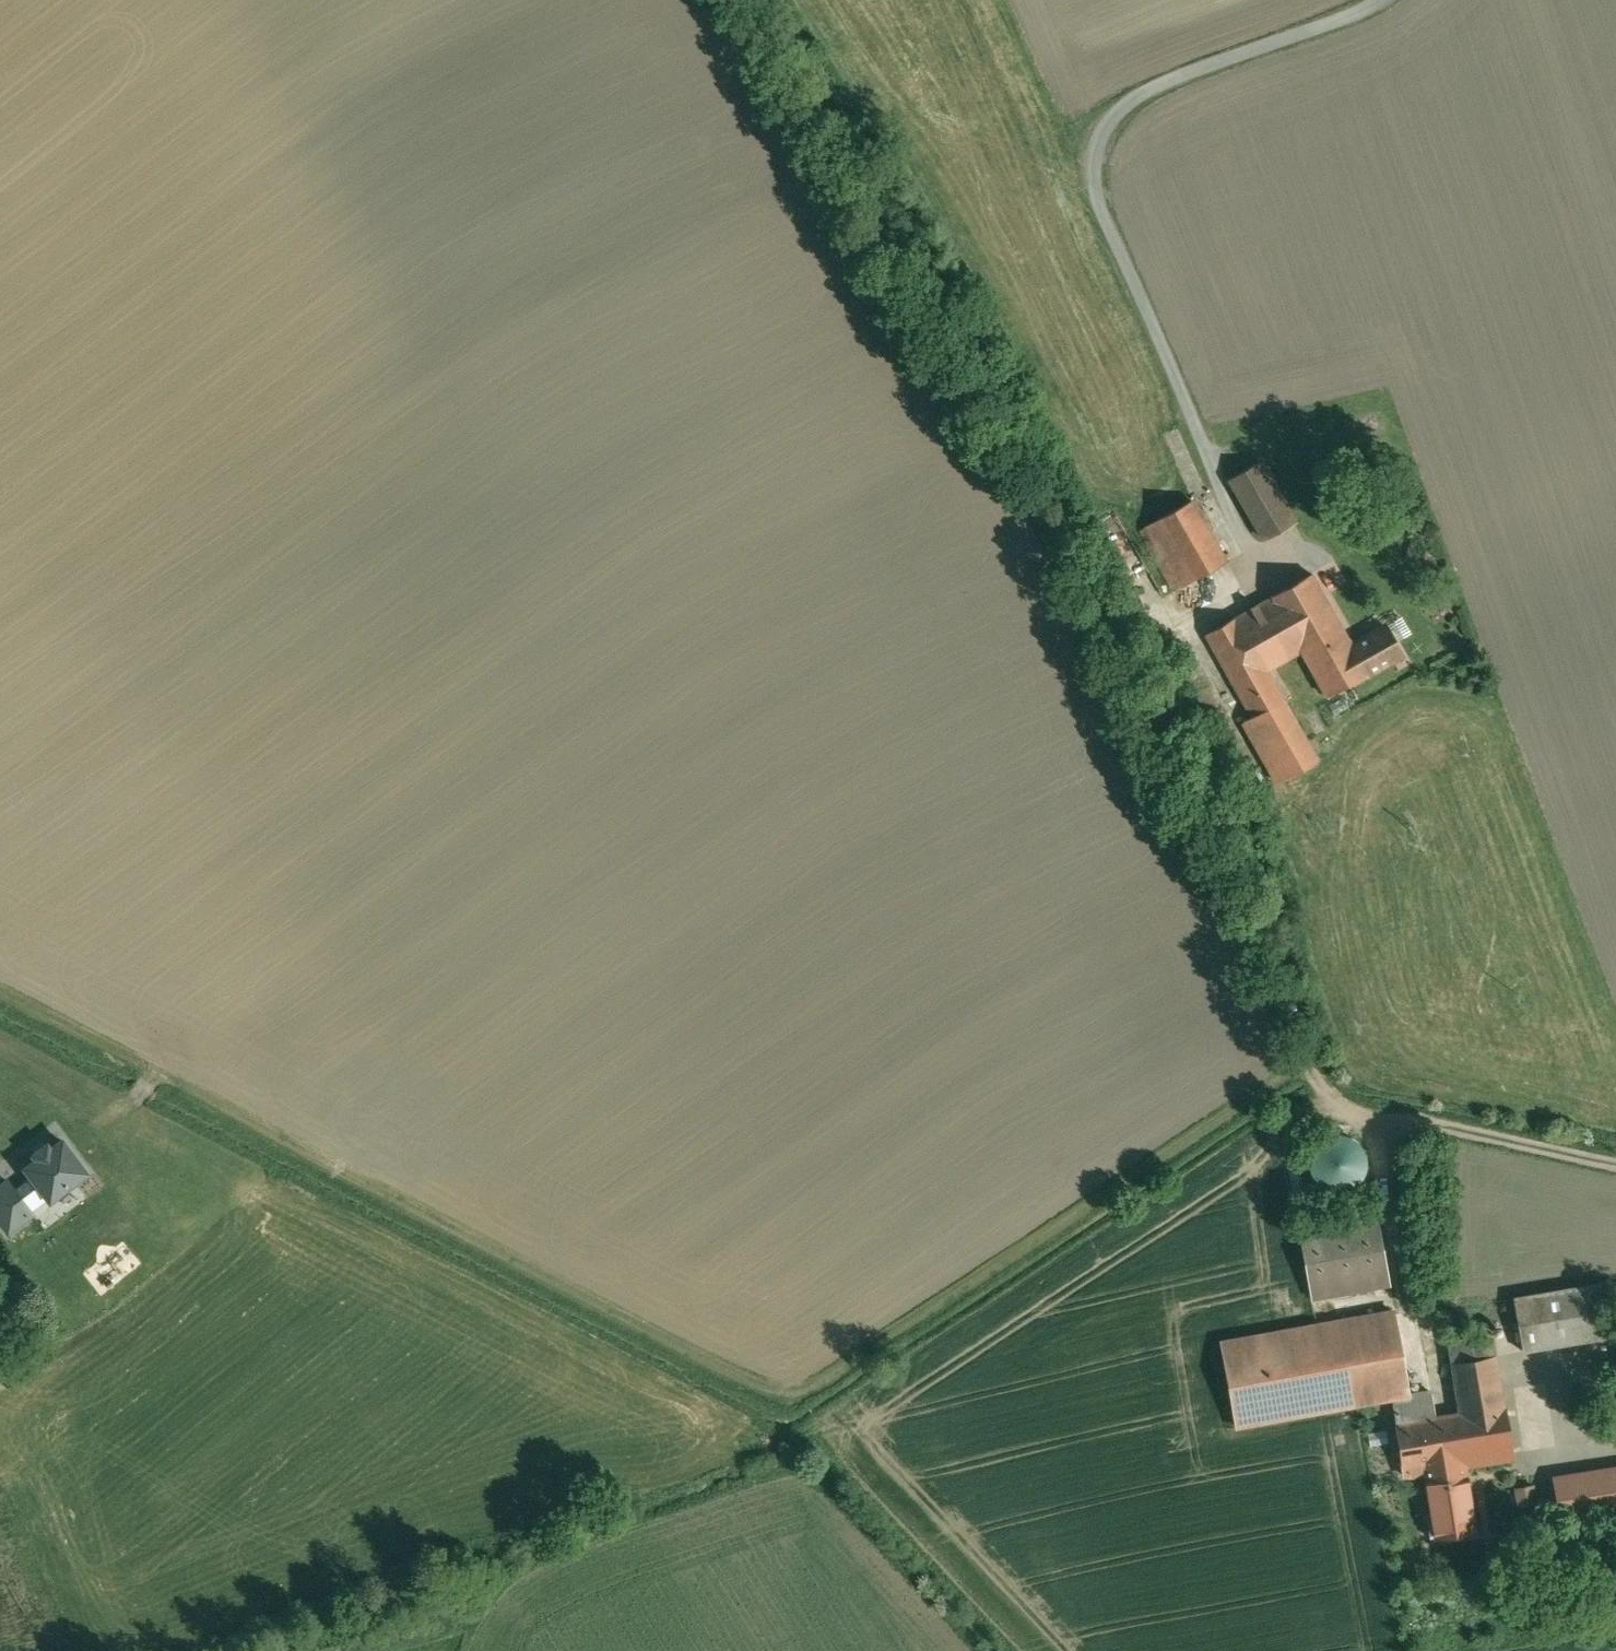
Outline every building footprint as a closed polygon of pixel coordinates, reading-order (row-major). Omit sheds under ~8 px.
[(1295,521),(1260,462),(1232,478),(1267,537),(1295,521)] [(1194,499),(1146,525),(1179,587),(1227,561),(1194,499)] [(1313,573),(1206,633),(1253,715),(1244,721),(1279,784),(1319,762),(1268,671),(1301,652),(1295,642),(1338,618),(1313,573)] [(1385,625),(1353,644),(1338,618),(1295,642),(1301,652),(1327,698),(1402,656),(1385,625)] [(1341,1189),(1350,1186),(1357,1181),(1362,1173),(1365,1164),(1364,1155),(1360,1147),(1354,1140),(1345,1136),(1336,1135),(1327,1137),(1319,1142),(1314,1149),(1311,1156),(1311,1165),(1313,1173),(1318,1180),(1324,1185),(1332,1188),(1341,1189)] [(28,1173),(56,1211),(92,1184),(63,1146),(28,1173)] [(13,1238),(37,1220),(11,1184),(0,1192),(0,1219),(13,1238)] [(1375,1210),(1299,1224),(1312,1298),(1389,1284),(1375,1210)] [(1601,1283),(1513,1298),(1522,1350),(1610,1336),(1601,1283)] [(1219,1339),(1233,1420),(1408,1390),(1394,1309),(1219,1339)] [(1460,1412),(1435,1416),(1431,1391),(1391,1397),(1404,1475),(1426,1472),(1464,1465),(1464,1466),(1512,1458),(1495,1354),(1452,1362),(1460,1412)] [(1464,1465),(1426,1472),(1432,1512),(1426,1514),(1430,1537),(1474,1530),(1464,1466),(1464,1465)] [(1553,1478),(1560,1517),(1615,1508),(1615,1468),(1553,1478)] [(1533,1484),(1516,1485),(1517,1504),(1534,1504),(1533,1484)]
